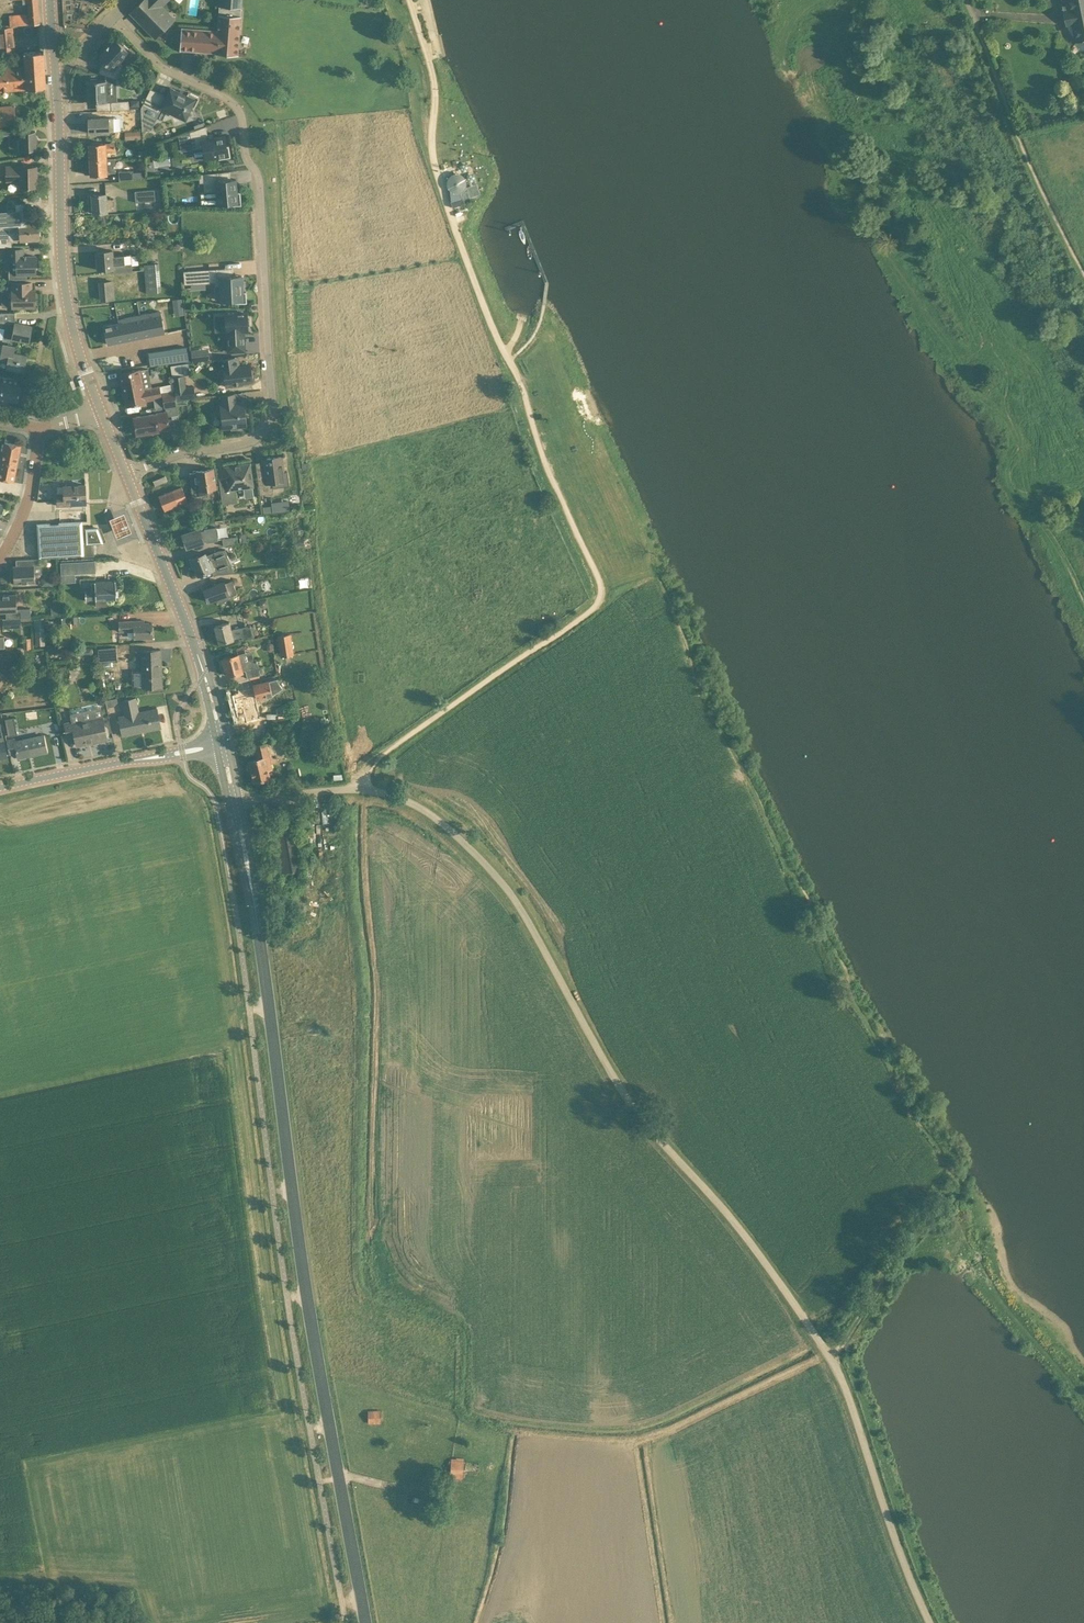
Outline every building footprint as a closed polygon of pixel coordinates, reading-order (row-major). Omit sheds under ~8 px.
[(38,0),(23,0),(23,3),(28,2),(29,13),(10,15),(11,25),(40,22),(38,0)] [(155,38),(156,37),(175,19),(163,6),(156,0),(142,0),(130,12),(130,13),(155,38)] [(241,16),(242,0),(220,0),(218,30),(182,28),(180,50),(181,50),(216,52),(216,53),(234,55),(237,55),(241,16)] [(1068,24),(1074,23),(1077,40),(1080,40),(1083,42),(1083,0),(1063,0),(1068,24)] [(12,26),(0,27),(0,52),(14,51),(12,26)] [(129,49),(123,45),(122,46),(116,38),(110,45),(109,44),(104,50),(105,50),(99,57),(103,61),(99,73),(117,79),(122,64),(119,62),(129,51),(128,50),(129,49)] [(39,51),(25,52),(26,67),(0,69),(0,91),(27,88),(27,89),(46,87),(46,86),(45,69),(44,51),(39,51)] [(87,102),(107,101),(106,101),(106,81),(106,80),(97,80),(97,78),(90,79),(90,80),(87,80),(87,81),(88,102),(87,102)] [(150,89),(146,99),(141,108),(142,131),(151,130),(162,107),(187,119),(193,106),(195,107),(199,97),(189,92),(187,95),(170,87),(166,96),(150,89)] [(128,100),(111,101),(111,110),(129,109),(128,100)] [(16,125),(15,105),(0,106),(0,127),(12,126),(12,125),(16,125)] [(114,131),(114,118),(88,118),(89,133),(109,133),(109,131),(114,131)] [(13,135),(12,126),(0,127),(0,136),(13,135)] [(220,158),(231,157),(229,145),(226,145),(225,135),(208,138),(206,126),(195,129),(189,131),(178,135),(181,151),(192,149),(203,147),(205,160),(220,158)] [(35,130),(24,131),(17,131),(17,150),(18,152),(19,152),(20,153),(23,152),(23,151),(23,150),(36,149),(36,143),(37,142),(38,142),(39,141),(39,140),(39,139),(39,138),(38,138),(38,137),(37,137),(36,137),(35,130)] [(140,138),(140,131),(125,132),(125,139),(140,138)] [(89,143),(90,159),(106,158),(106,151),(115,151),(114,143),(106,144),(106,142),(89,143)] [(115,158),(106,158),(90,159),(91,175),(107,175),(107,173),(116,173),(115,165),(115,158)] [(37,187),(37,165),(7,166),(7,175),(7,182),(21,182),(21,188),(37,187)] [(119,171),(119,179),(133,178),(133,170),(119,171)] [(230,202),(231,205),(241,205),(240,191),(237,192),(236,179),(218,180),(218,172),(199,174),(200,182),(204,182),(205,192),(217,191),(218,203),(230,202)] [(470,183),(470,182),(470,180),(470,179),(470,178),(469,177),(468,176),(467,175),(466,174),(465,173),(464,173),(463,172),(462,172),(460,172),(459,172),(458,173),(457,173),(456,174),(455,175),(454,176),(453,177),(452,178),(452,179),(452,180),(452,182),(452,183),(452,184),(452,185),(453,186),(454,187),(454,188),(455,189),(459,198),(464,197),(461,191),(462,191),(464,191),(465,190),(466,190),(467,189),(468,188),(468,187),(469,186),(470,185),(470,184),(470,183)] [(154,189),(135,191),(135,202),(155,200),(154,189)] [(93,211),(93,212),(107,211),(107,206),(115,205),(114,197),(107,198),(106,193),(92,194),(93,206),(91,206),(92,211),(93,211)] [(40,238),(40,235),(41,235),(41,230),(39,230),(39,222),(26,223),(25,202),(0,204),(0,246),(12,246),(11,239),(20,238),(20,240),(40,238)] [(27,279),(27,273),(36,273),(36,256),(23,256),(23,248),(7,248),(8,261),(16,261),(16,274),(14,274),(10,279),(27,279)] [(97,251),(98,269),(113,268),(114,272),(133,270),(132,267),(131,253),(123,254),(113,255),(112,250),(97,251)] [(144,265),(147,292),(158,291),(155,264),(144,265)] [(217,268),(184,271),(185,284),(215,282),(215,286),(221,286),(221,300),(234,300),(234,303),(247,302),(246,291),(243,291),(242,282),(237,282),(237,275),(217,276),(217,268)] [(101,299),(114,298),(113,281),(99,282),(100,282),(102,299),(101,299)] [(13,306),(36,306),(35,289),(32,289),(32,282),(14,283),(14,291),(13,291),(13,306)] [(174,307),(183,306),(182,298),(173,300),(174,307)] [(119,323),(104,326),(108,344),(165,332),(161,311),(118,319),(119,323)] [(0,312),(0,322),(6,322),(5,329),(5,328),(3,340),(12,342),(13,337),(29,341),(32,326),(15,322),(15,312),(0,312)] [(228,314),(225,314),(226,322),(224,322),(225,329),(226,329),(226,331),(227,331),(228,351),(245,350),(244,330),(248,330),(248,325),(250,325),(250,318),(247,318),(247,313),(235,314),(235,312),(228,312),(228,314)] [(14,352),(15,345),(3,343),(0,357),(8,359),(6,367),(24,370),(27,355),(14,352)] [(163,352),(165,366),(173,364),(172,351),(163,352)] [(154,353),(156,367),(165,366),(163,352),(154,353)] [(156,367),(154,353),(149,354),(145,354),(147,368),(156,367)] [(226,386),(243,384),(242,382),(253,381),(251,364),(236,366),(235,357),(219,359),(220,369),(224,369),(226,386)] [(172,376),(184,375),(182,364),(170,365),(172,376)] [(142,383),(151,382),(148,369),(140,369),(121,373),(125,396),(135,394),(135,391),(144,390),(142,383)] [(0,397),(18,400),(21,386),(19,386),(20,379),(9,377),(0,375),(0,389),(1,389),(0,397)] [(174,383),(176,400),(195,398),(194,387),(186,387),(184,375),(172,376),(173,383),(174,383)] [(165,406),(177,405),(176,400),(174,383),(173,383),(152,387),(151,382),(142,383),(144,390),(135,391),(135,394),(125,396),(127,405),(146,401),(146,400),(164,397),(165,406)] [(220,404),(223,428),(231,427),(231,430),(239,429),(239,427),(247,426),(245,401),(236,402),(235,393),(221,395),(222,403),(220,404)] [(178,414),(177,405),(165,406),(166,412),(134,416),(136,426),(134,426),(134,427),(134,428),(134,429),(134,430),(135,431),(135,432),(136,431),(136,433),(159,430),(159,429),(169,427),(168,421),(168,416),(178,414)] [(14,481),(21,445),(5,442),(0,467),(0,479),(14,481)] [(256,466),(257,475),(260,495),(273,493),(273,482),(285,480),(282,456),(263,459),(263,460),(264,462),(264,463),(258,464),(256,466)] [(253,486),(250,463),(225,466),(226,477),(219,478),(222,504),(237,502),(235,488),(253,486)] [(216,487),(214,468),(203,469),(203,468),(203,470),(196,470),(196,472),(189,474),(193,496),(200,495),(201,495),(207,494),(210,490),(209,488),(216,487)] [(155,485),(167,480),(165,475),(153,480),(155,485)] [(86,504),(85,484),(74,485),(63,485),(64,494),(57,494),(57,500),(58,505),(86,504)] [(187,500),(182,487),(159,496),(163,505),(164,508),(165,509),(187,500)] [(122,513),(107,519),(115,538),(130,531),(122,513)] [(83,543),(92,543),(103,542),(98,527),(85,528),(85,530),(83,530),(82,521),(37,523),(39,557),(78,555),(78,556),(80,556),(81,556),(84,556),(83,543)] [(182,533),(187,547),(204,542),(203,540),(206,539),(207,541),(218,539),(216,525),(204,527),(204,528),(200,529),(200,528),(182,533)] [(237,536),(223,538),(224,545),(238,543),(237,536)] [(293,546),(305,544),(304,538),(292,539),(293,546)] [(205,552),(192,558),(198,574),(212,569),(214,575),(217,573),(234,571),(225,549),(219,549),(206,554),(205,552)] [(13,566),(14,583),(35,582),(34,565),(40,565),(39,558),(17,559),(17,566),(13,566)] [(62,573),(96,572),(95,563),(80,564),(80,561),(62,562),(62,573)] [(219,603),(230,599),(229,596),(237,593),(232,579),(225,582),(225,581),(218,584),(216,580),(206,584),(207,587),(204,589),(208,601),(217,598),(219,603)] [(106,599),(117,598),(117,596),(118,596),(118,590),(116,590),(116,580),(94,581),(95,582),(92,582),(92,591),(85,591),(86,600),(96,600),(96,601),(96,606),(107,605),(106,599)] [(0,595),(0,612),(6,612),(6,618),(21,618),(23,618),(31,617),(30,608),(30,609),(20,609),(19,609),(20,611),(17,611),(16,594),(0,595)] [(21,628),(21,621),(21,618),(6,618),(2,618),(3,629),(21,628)] [(144,622),(144,620),(118,621),(119,631),(134,630),(134,637),(153,637),(152,622),(144,622)] [(229,621),(215,625),(219,642),(242,636),(243,639),(254,636),(250,624),(240,627),(231,629),(229,621)] [(280,649),(293,647),(292,633),(278,635),(280,649)] [(45,644),(44,635),(35,635),(36,645),(45,644)] [(116,647),(98,648),(99,661),(117,660),(116,647)] [(142,687),(162,686),(160,686),(159,663),(162,663),(161,649),(141,650),(142,687)] [(254,660),(240,653),(223,657),(223,660),(222,660),(221,661),(223,666),(224,667),(225,666),(227,675),(243,671),(243,670),(246,670),(247,678),(261,674),(257,659),(254,660)] [(260,719),(250,680),(236,683),(238,692),(232,693),(238,716),(244,715),(246,723),(260,719)] [(119,716),(123,735),(141,731),(140,727),(144,726),(144,729),(161,725),(157,708),(139,712),(136,697),(122,700),(123,709),(130,707),(131,714),(119,716)] [(65,723),(68,737),(75,736),(77,745),(107,738),(103,717),(101,707),(70,714),(72,721),(65,723)] [(14,717),(5,718),(8,735),(17,734),(14,717)] [(7,740),(10,753),(17,752),(18,757),(47,751),(44,736),(15,742),(14,738),(7,740)] [(254,782),(270,778),(268,769),(272,768),(266,743),(255,745),(258,758),(249,760),(254,782)] [(276,825),(284,872),(302,869),(294,822),(276,825)] [(368,1424),(381,1423),(380,1410),(367,1410),(368,1424)] [(462,1478),(464,1460),(450,1459),(449,1477),(462,1478)]
